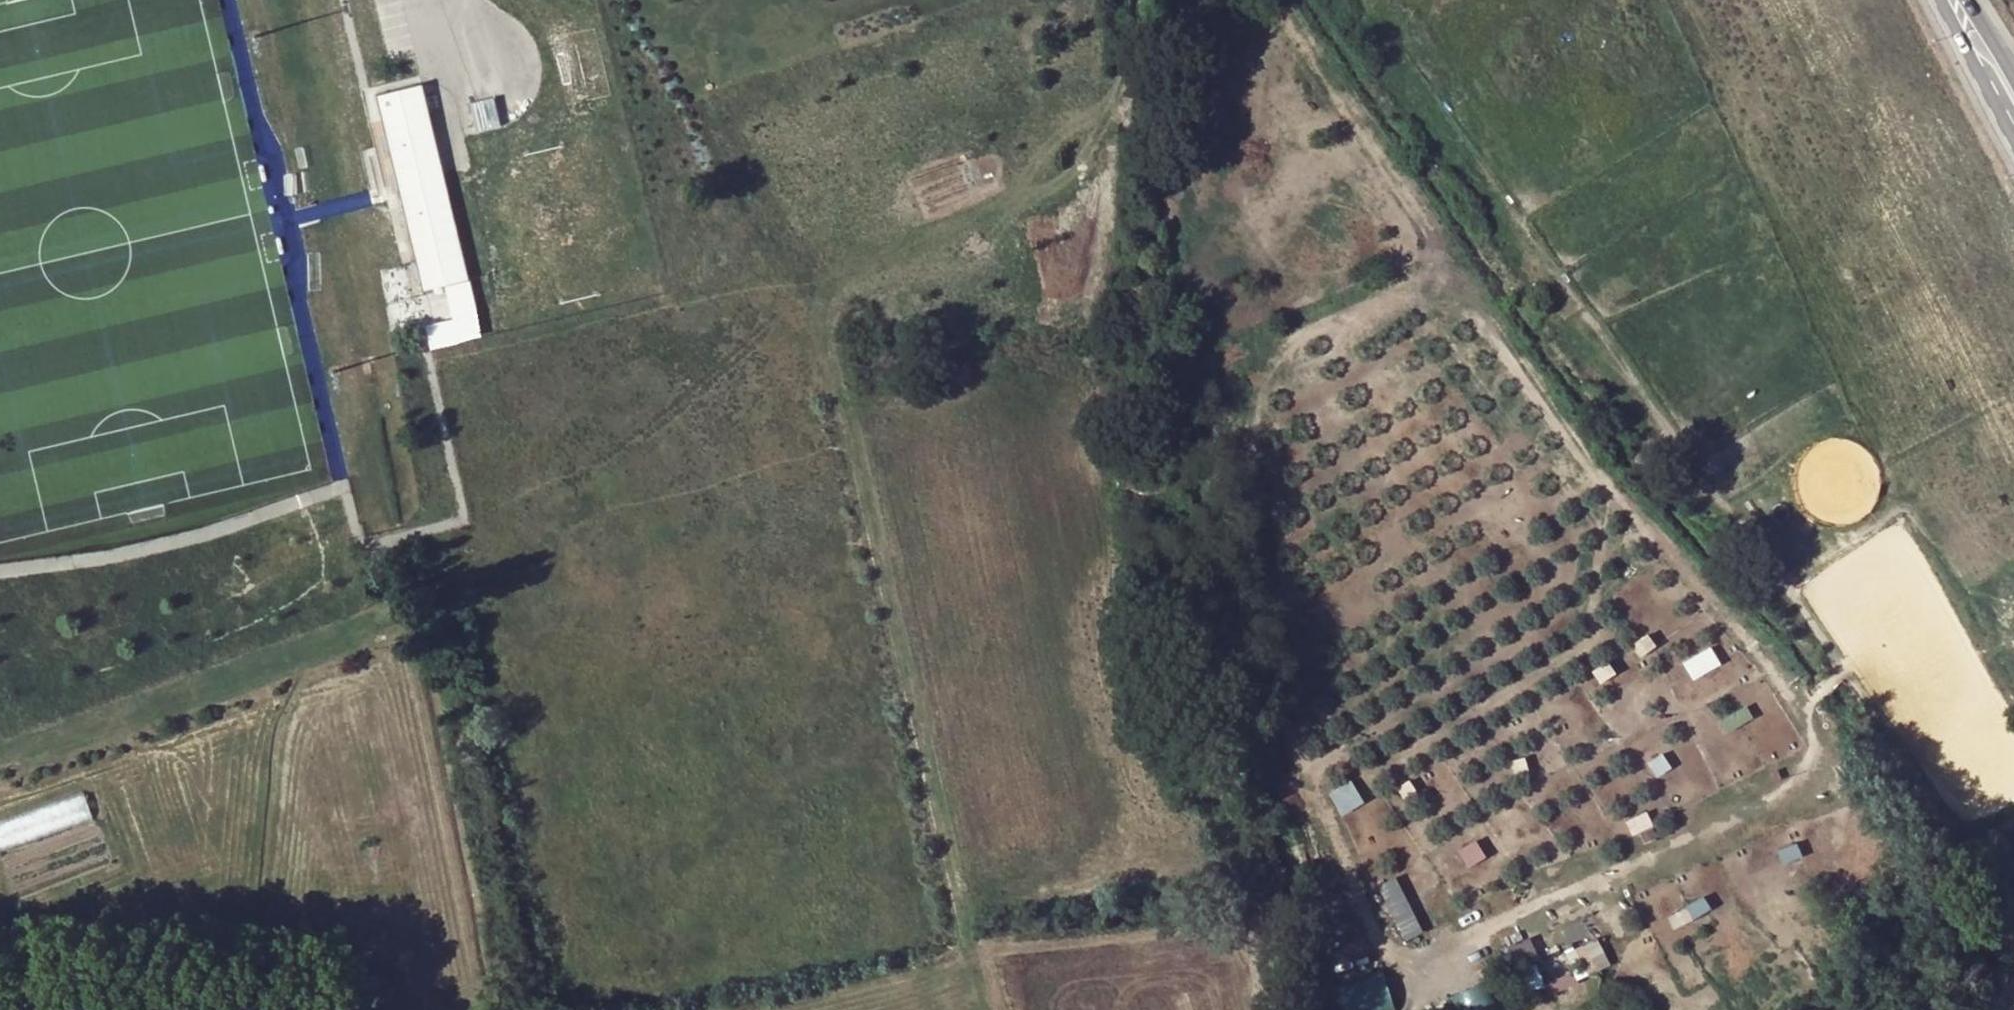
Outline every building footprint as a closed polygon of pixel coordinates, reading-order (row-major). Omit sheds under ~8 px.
[(404,75),(358,86),(402,282),(449,271),(404,75)] [(509,123),(503,94),(475,99),(481,128),(509,123)] [(1712,648),(1684,659),(1690,673),(1718,662),(1712,648)] [(0,816),(0,841),(1,845),(98,821),(91,793),(0,816)] [(1515,967),(1538,961),(1531,935),(1508,942),(1515,967)] [(1579,944),(1591,970),(1609,961),(1596,936),(1579,944)]
